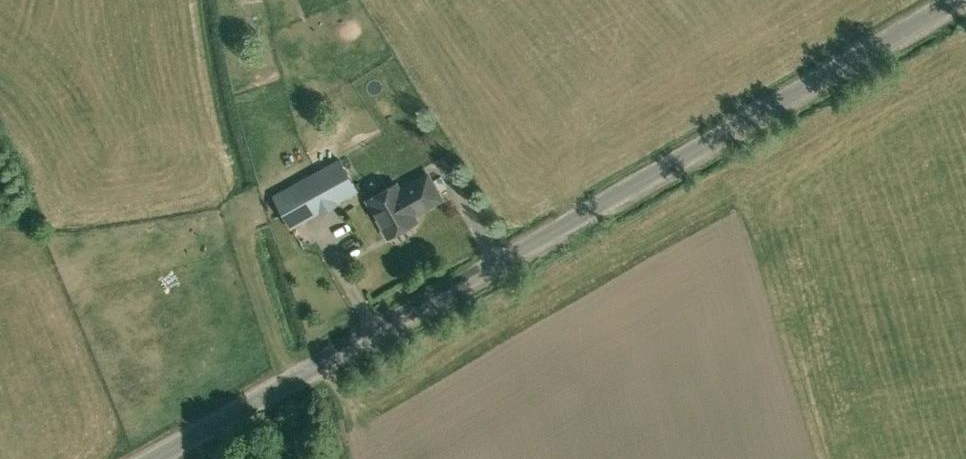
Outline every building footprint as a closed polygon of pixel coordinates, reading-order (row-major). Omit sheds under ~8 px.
[(320,213),(337,203),(359,190),(340,157),(287,186),(275,193),(293,225),(319,210),(320,213)] [(443,199),(428,172),(399,187),(397,182),(366,199),(387,237),(418,220),(415,215),(443,199)]
